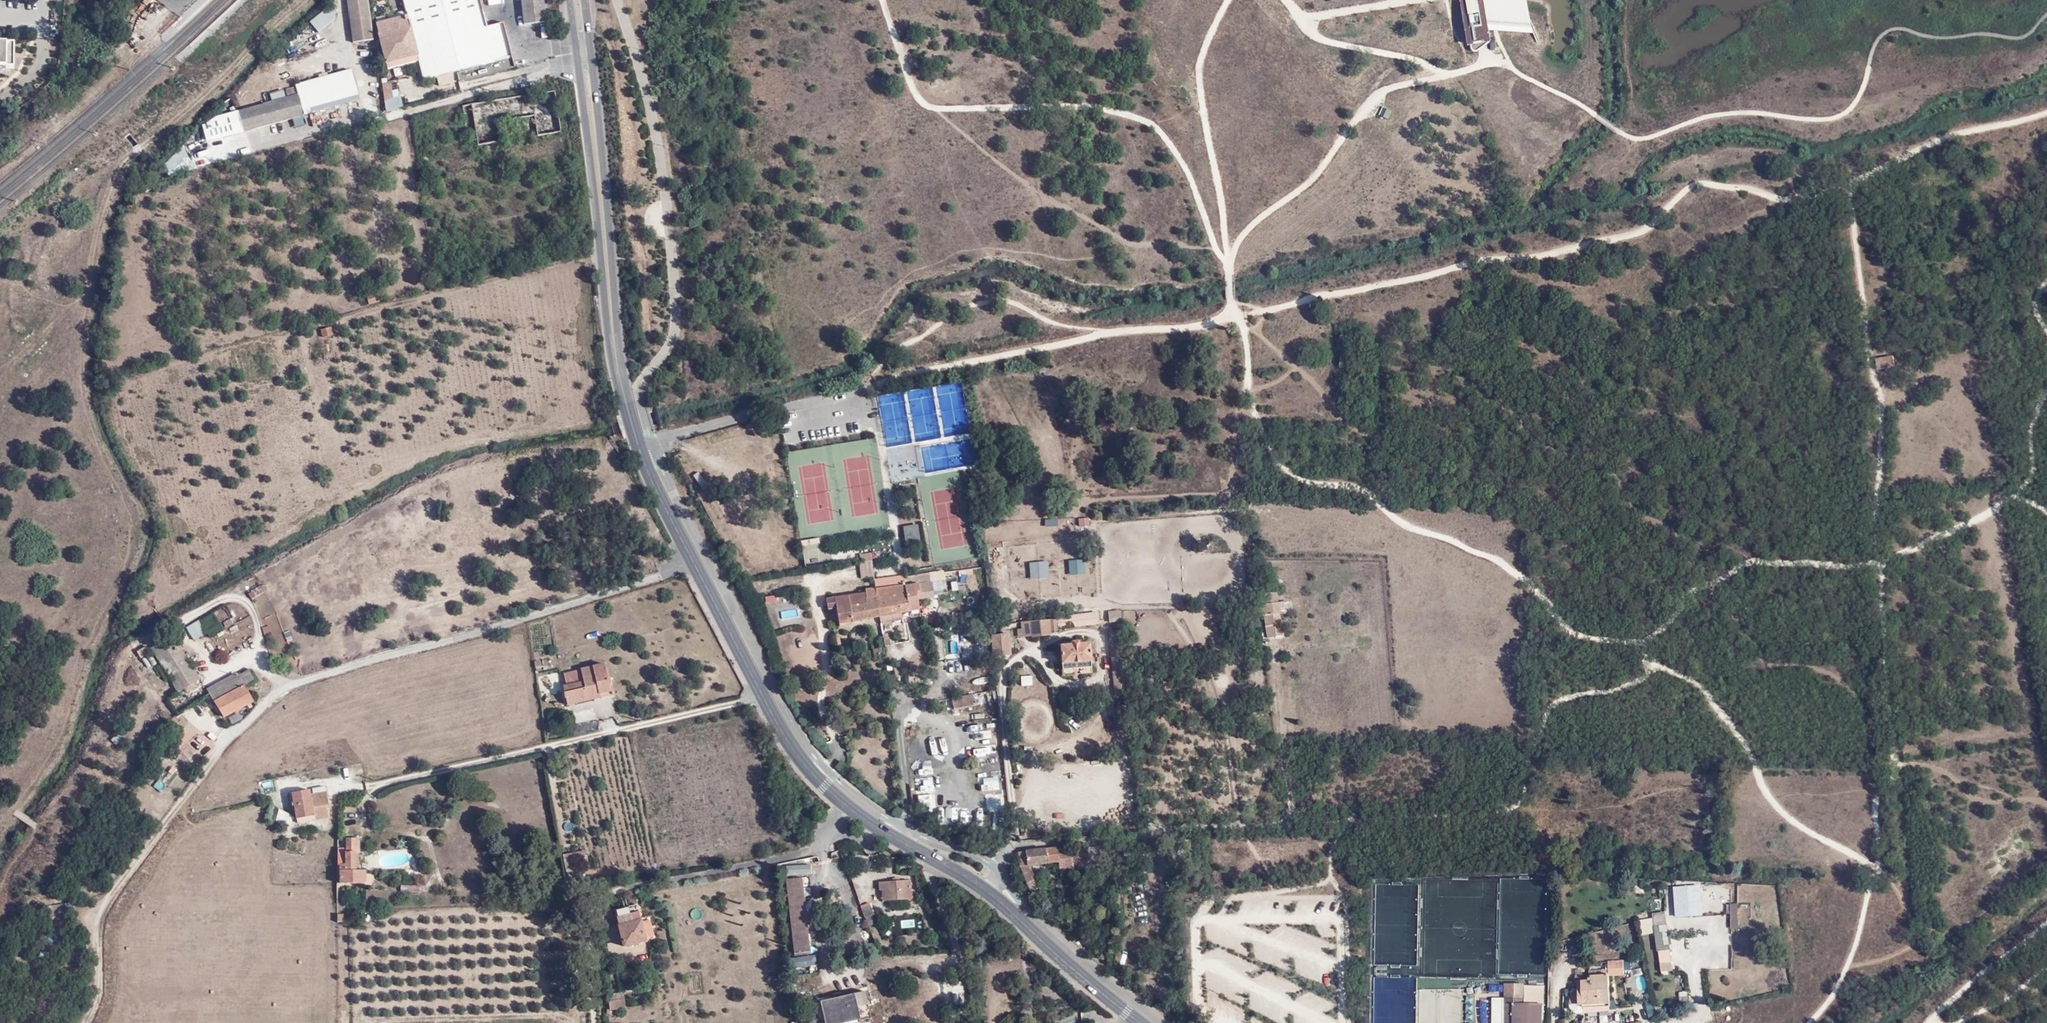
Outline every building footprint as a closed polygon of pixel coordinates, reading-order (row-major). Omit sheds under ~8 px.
[(368,0),(348,0),(353,44),(374,41),(368,0)] [(461,80),(469,79),(517,67),(507,22),(492,25),(486,0),(406,0),(407,6),(421,60),(426,81),(437,77),(459,71),(461,80)] [(546,0),(524,0),(527,23),(548,21),(546,0)] [(1467,42),(1491,38),(1490,27),(1496,28),(1535,31),(1528,0),(1460,0),(1467,42)] [(336,21),(334,3),(308,22),(319,34),(336,21)] [(407,6),(377,15),(388,67),(421,60),(407,6)] [(11,43),(0,43),(0,72),(5,72),(5,68),(11,68),(11,43)] [(560,66),(558,54),(550,57),(553,69),(560,66)] [(298,95),(289,98),(274,102),(237,113),(244,134),(361,100),(351,67),(295,82),(298,95)] [(440,84),(461,80),(459,71),(437,77),(440,84)] [(387,112),(403,107),(402,96),(393,96),(391,82),(383,83),(387,112)] [(563,131),(556,90),(464,107),(468,141),(479,139),(479,146),(503,141),(500,123),(533,116),(537,135),(563,131)] [(379,299),(377,294),(365,297),(368,306),(377,304),(375,301),(379,299)] [(333,337),(330,330),(321,333),(323,340),(333,337)] [(1876,357),(1878,368),(1894,365),(1893,355),(1876,357)] [(877,586),(826,598),(827,610),(837,609),(839,623),(910,611),(910,616),(923,616),(918,601),(935,598),(933,581),(888,585),(877,586)] [(1287,637),(1278,591),(1259,595),(1268,641),(1287,637)] [(1097,613),(1001,624),(1002,628),(1020,626),(1020,628),(1016,629),(1017,637),(1031,636),(1031,637),(1050,635),(1049,632),(1099,626),(1097,613)] [(997,655),(997,656),(1010,655),(1008,633),(995,634),(995,635),(997,655)] [(1055,648),(1059,647),(1061,669),(1091,667),(1089,644),(1077,645),(1077,642),(1055,643),(1055,648)] [(599,688),(601,696),(611,694),(604,663),(580,668),(580,669),(563,673),(566,684),(562,685),(566,701),(593,695),(591,689),(599,688)] [(256,681),(250,670),(210,691),(223,718),(254,702),(246,687),(256,681)] [(593,695),(566,701),(567,705),(600,698),(600,696),(601,696),(599,688),(591,689),(593,695)] [(972,695),(950,698),(952,709),(973,706),(972,695)] [(328,804),(324,788),(290,793),(295,816),(312,814),(313,819),(327,817),(325,805),(328,804)] [(295,820),(279,811),(277,822),(286,830),(295,820)] [(296,823),(313,819),(312,814),(295,816),(296,823)] [(358,839),(345,839),(345,848),(338,848),(338,866),(339,866),(339,884),(364,885),(365,871),(355,871),(355,852),(358,852),(358,839)] [(1027,886),(1028,885),(1034,882),(1032,877),(1030,865),(1057,862),(1058,867),(1071,864),(1070,859),(1084,857),(1082,848),(1057,851),(1056,848),(1019,853),(1021,876),(1027,886)] [(812,952),(803,875),(789,877),(797,953),(812,952)] [(910,878),(878,880),(877,890),(882,889),(883,900),(911,899),(910,878)] [(1694,880),(1667,883),(1670,916),(1697,914),(1694,880)] [(647,939),(637,901),(628,904),(626,894),(622,895),(624,904),(613,907),(623,945),(647,939)] [(1751,927),(1749,902),(1730,904),(1732,928),(1751,927)] [(1653,912),(1657,971),(1670,970),(1666,911),(1653,912)] [(1570,994),(1572,1009),(1578,1014),(1612,1012),(1611,1009),(1612,1009),(1610,977),(1624,977),(1623,961),(1608,962),(1609,970),(1589,971),(1591,982),(1584,983),(1584,977),(1575,977),(1575,983),(1578,983),(1578,987),(1570,994)] [(1523,989),(1516,984),(1505,984),(1505,999),(1495,999),(1495,1022),(1541,1022),(1541,1006),(1526,1006),(1525,999),(1523,999),(1523,989)] [(606,993),(607,1000),(623,998),(623,991),(606,993)] [(857,1017),(858,1020),(858,1022),(870,1019),(864,992),(819,1003),(825,1022),(857,1017)] [(623,998),(607,1000),(608,1010),(624,1008),(623,998)] [(1645,999),(1648,1018),(1655,1017),(1652,998),(1645,999)]
